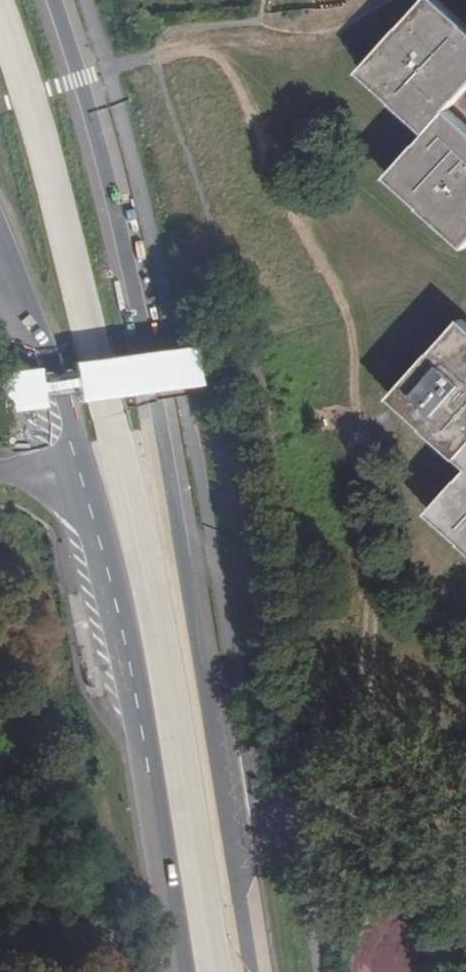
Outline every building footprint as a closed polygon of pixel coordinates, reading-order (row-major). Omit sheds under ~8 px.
[(363,70),(429,129),(390,175),(465,242),(465,121),(450,107),(465,89),(465,22),(441,0),(424,0),(363,70)] [(462,318),(393,396),(465,462),(465,321),(462,318)] [(432,512),(465,542),(465,474),(432,512)]
